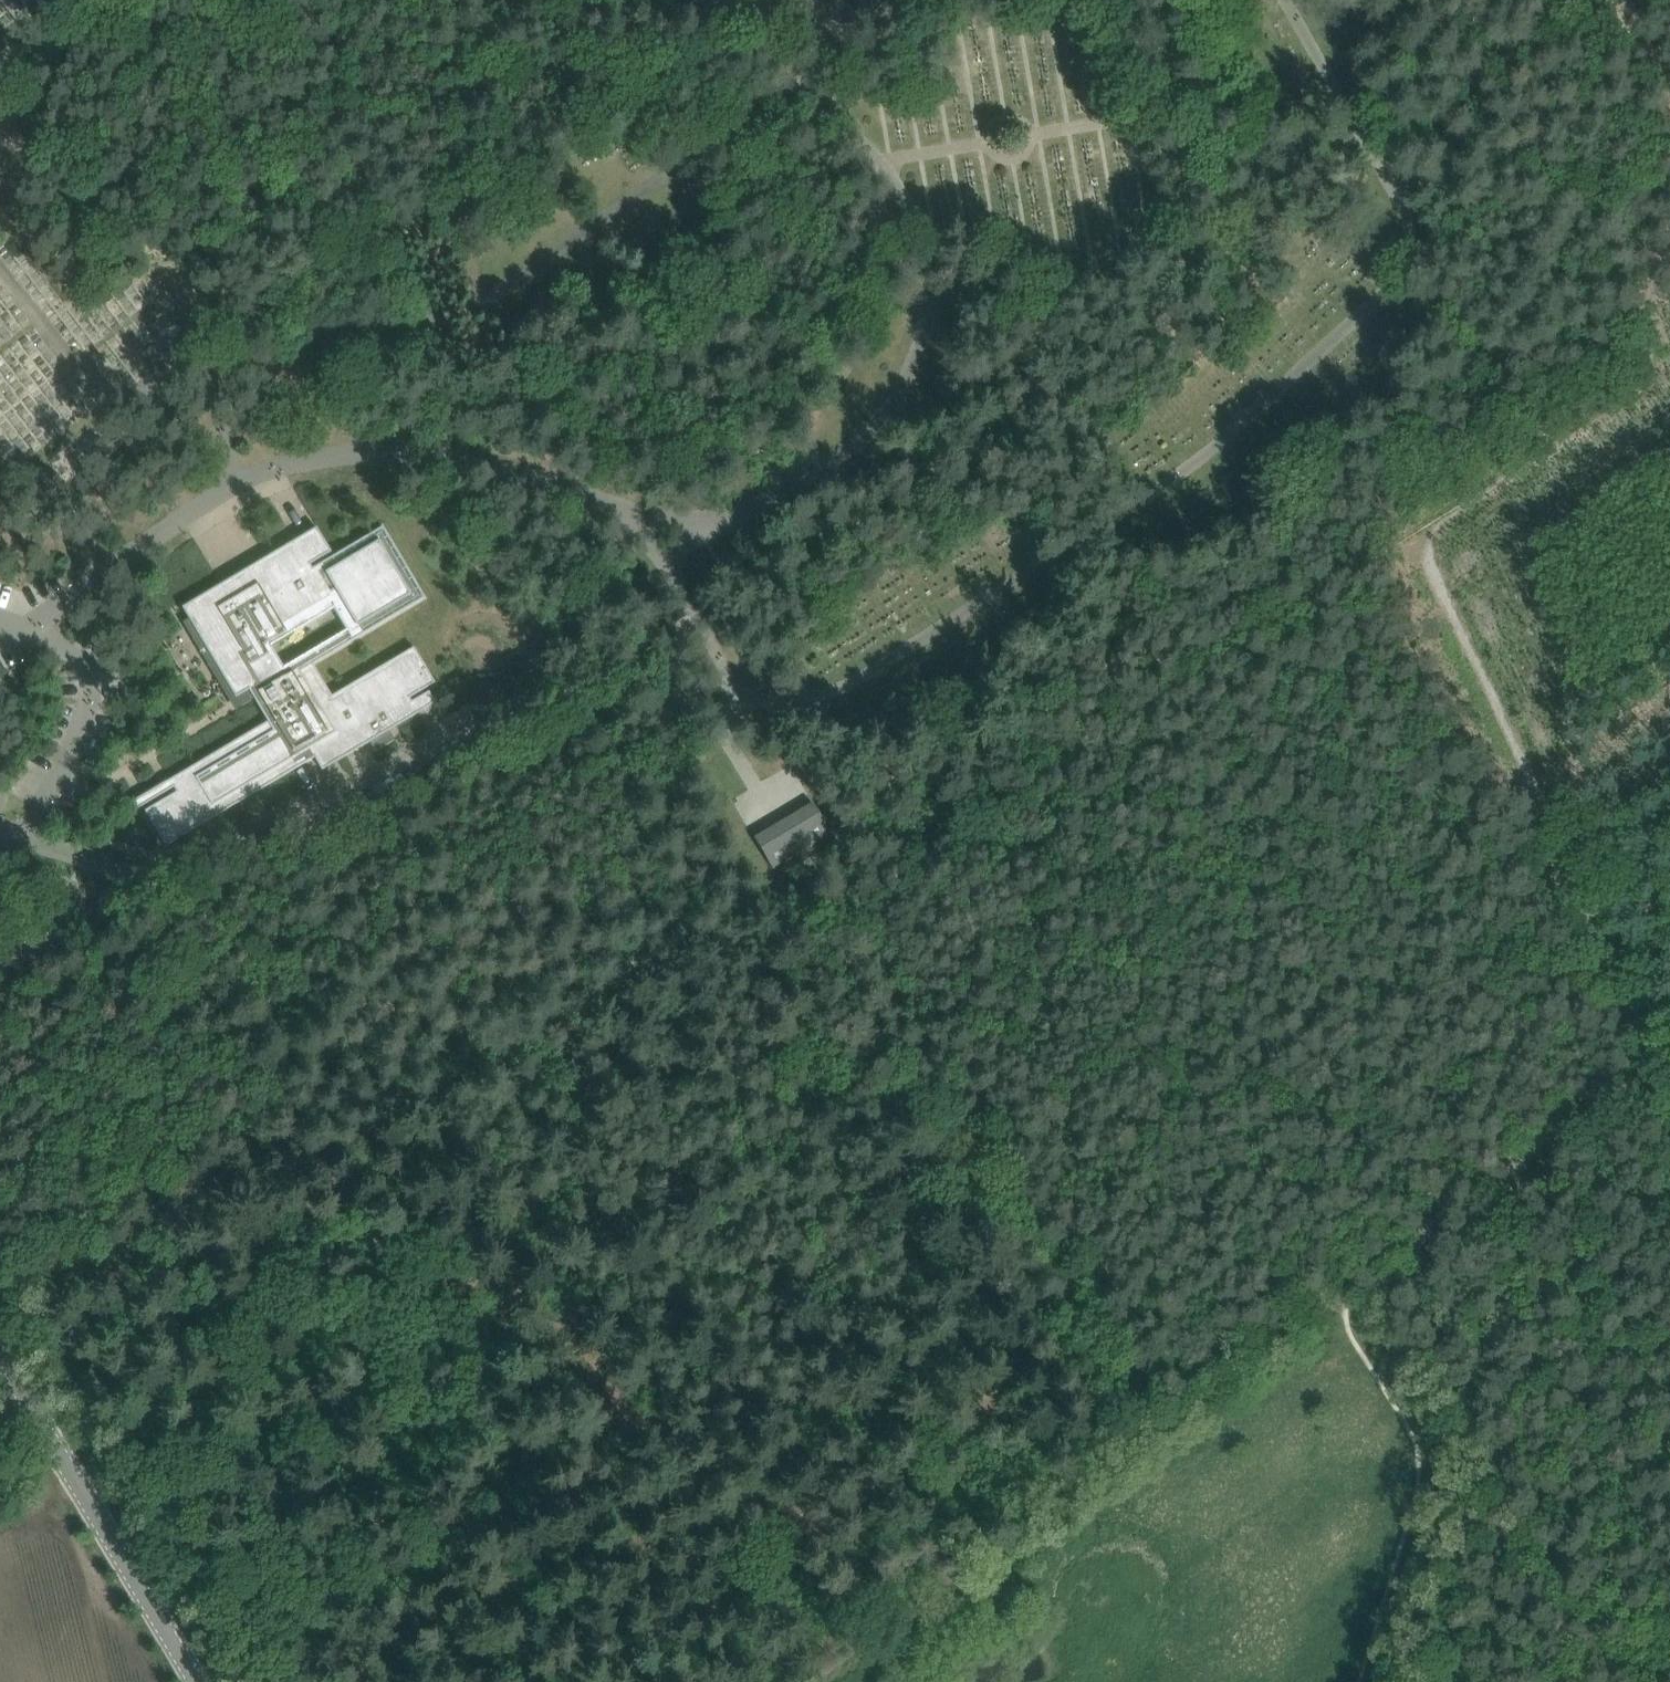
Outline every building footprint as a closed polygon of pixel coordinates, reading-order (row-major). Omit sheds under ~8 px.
[(181,772),(182,773),(172,779),(176,786),(178,790),(145,810),(166,845),(294,769),(315,757),(330,748),(338,760),(347,755),(367,743),(370,741),(376,750),(395,739),(389,730),(398,725),(417,713),(419,712),(410,697),(427,687),(436,682),(415,646),(332,695),(314,663),(426,597),(383,526),(334,555),(312,568),(297,544),(298,543),(297,542),(268,559),(271,565),(257,573),(256,571),(233,584),(235,586),(225,592),(221,586),(223,585),(222,583),(183,606),(190,619),(185,622),(188,626),(228,694),(233,691),(236,697),(255,686),(260,693),(254,697),(255,699),(268,721),(181,772)] [(773,868),(832,833),(813,802),(755,837),(773,868)]
